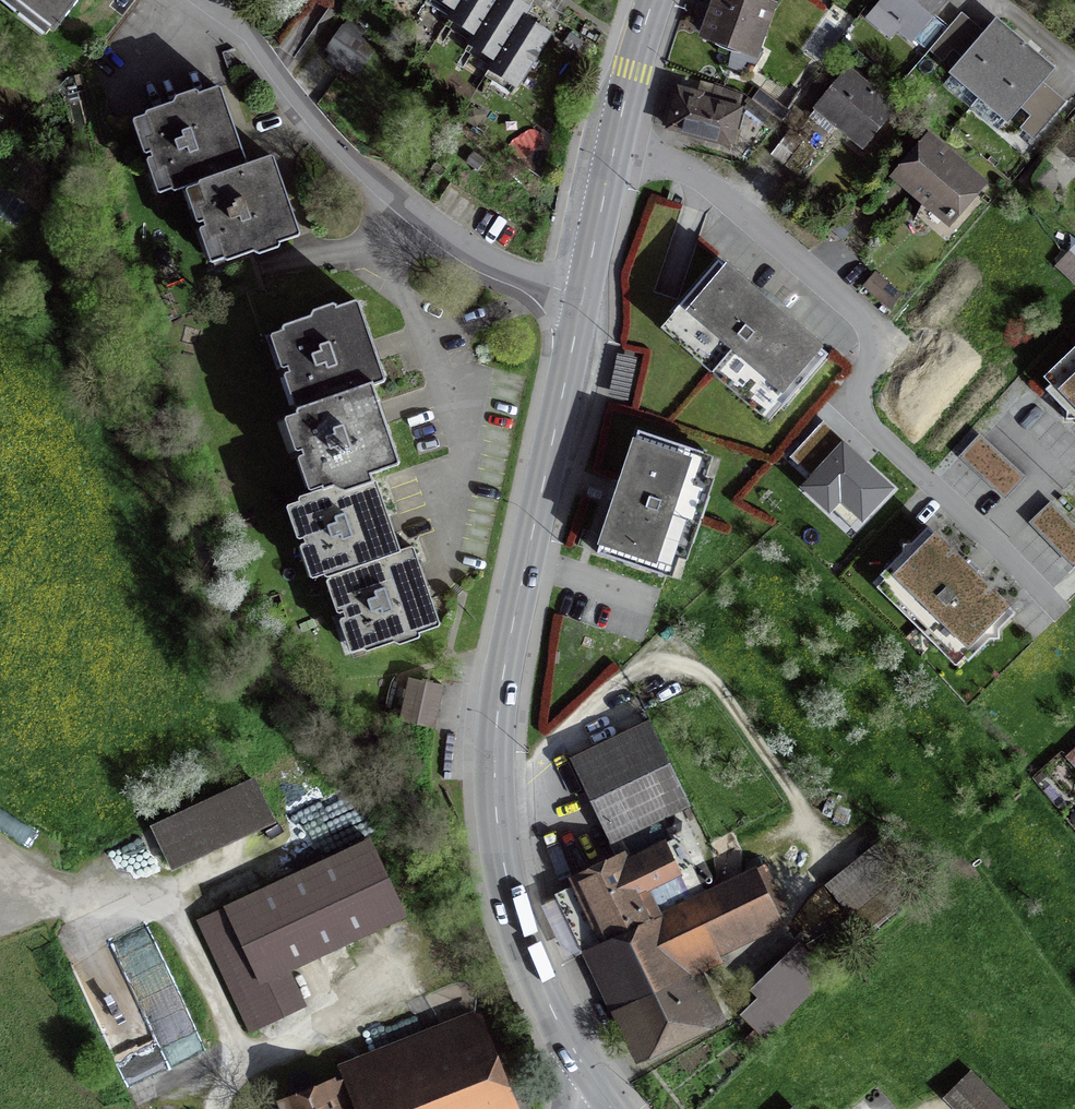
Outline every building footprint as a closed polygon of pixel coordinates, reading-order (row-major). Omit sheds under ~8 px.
[(52,33),(77,0),(9,0),(52,33)] [(453,12),(447,21),(448,22),(472,37),(467,46),(468,47),(492,62),(486,71),(488,72),(514,89),(527,68),(533,71),(538,63),(536,54),(547,35),(533,26),(522,19),(527,10),(526,9),(513,1),(511,0),(434,0),(453,12)] [(748,0),(717,0),(704,37),(751,54),(768,7),(748,0)] [(911,38),(943,0),(885,0),(877,9),(911,38)] [(951,64),(981,29),(962,13),(932,48),(951,64)] [(1035,61),(1020,49),(1008,38),(993,25),(953,73),(980,96),(1007,120),(1048,72),(1035,61)] [(357,71),(373,48),(344,28),(328,51),(357,71)] [(834,126),(861,148),(893,110),(846,71),(807,118),(827,135),(834,126)] [(1035,137),(1066,102),(1047,86),(1016,121),(1035,137)] [(196,186),(245,167),(219,91),(216,89),(197,96),(193,93),(174,99),(171,105),(144,114),(143,117),(151,138),(143,140),(155,174),(162,172),(170,192),(172,194),(196,186)] [(677,91),(667,129),(728,145),(741,98),(716,89),(712,104),(698,101),(699,97),(677,91)] [(2,139),(23,106),(0,91),(0,138),(2,139)] [(785,112),(758,91),(750,102),(777,122),(785,112)] [(979,186),(926,141),(895,176),(948,222),(979,186)] [(783,168),(796,177),(814,152),(802,143),(783,168)] [(245,167),(196,186),(203,207),(196,209),(208,243),(215,241),(223,262),(225,263),(252,254),(257,257),(276,250),(277,245),(296,239),(298,236),(272,160),(269,159),(245,167)] [(773,424),(830,358),(769,306),(720,264),(663,330),(773,424)] [(873,275),(863,287),(888,309),(898,297),(873,275)] [(300,385),(307,407),(296,411),(295,413),(302,434),(295,437),(307,471),(314,468),(322,490),(298,498),(297,500),(304,522),(297,525),(309,558),(316,556),(323,577),(326,579),(336,575),(344,596),(337,599),(348,633),(356,630),(363,651),(366,652),(392,643),(397,646),(417,639),(417,634),(437,627),(438,625),(424,584),(412,549),(409,548),(398,552),(388,524),(374,483),(372,482),(370,482),(368,475),(395,466),(396,463),(379,413),(370,387),(381,383),(382,381),(373,353),(356,305),(354,304),(334,310),(331,307),(312,313),(309,319),(282,328),(281,331),(288,352),(281,354),(288,373),(293,388),(300,385)] [(1049,381),(1074,409),(1074,356),(1049,381)] [(810,479),(843,443),(822,424),(789,460),(810,479)] [(713,459),(637,434),(618,492),(598,556),(674,581),(713,459)] [(963,459),(1007,499),(1025,479),(982,439),(963,459)] [(894,493),(843,443),(810,479),(800,491),(829,518),(841,506),(863,527),(894,493)] [(1074,564),(1074,527),(1052,504),(1033,523),(1074,564)] [(1015,614),(929,531),(875,587),(961,670),(1015,614)] [(398,722),(432,729),(441,687),(407,679),(398,722)] [(688,806),(648,722),(568,761),(608,844),(620,838),(630,858),(580,882),(558,893),(584,952),(595,947),(704,895),(701,888),(712,883),(677,811),(688,806)] [(1062,763),(1074,778),(1074,752),(1062,763)] [(170,868),(271,822),(252,782),(152,828),(170,868)] [(909,867),(885,839),(825,888),(849,917),(909,867)] [(403,917),(368,842),(200,921),(240,1007),(272,992),(266,980),(403,917)] [(750,873),(704,895),(595,947),(625,1007),(618,1011),(639,1055),(711,1019),(690,975),(683,979),(671,955),(706,938),(711,949),(772,919),(750,873)] [(892,907),(881,894),(857,913),(868,926),(892,907)] [(768,980),(770,982),(765,987),(772,995),(744,1018),(764,1041),(788,1016),(786,1015),(822,979),(799,949),(782,969),(780,967),(768,980)] [(508,1105),(473,1017),(343,1069),(347,1079),(284,1103),(286,1108),(347,1108),(349,1108),(497,1108),(508,1105)] [(969,1072),(943,1098),(954,1108),(1006,1108),(969,1072)]
